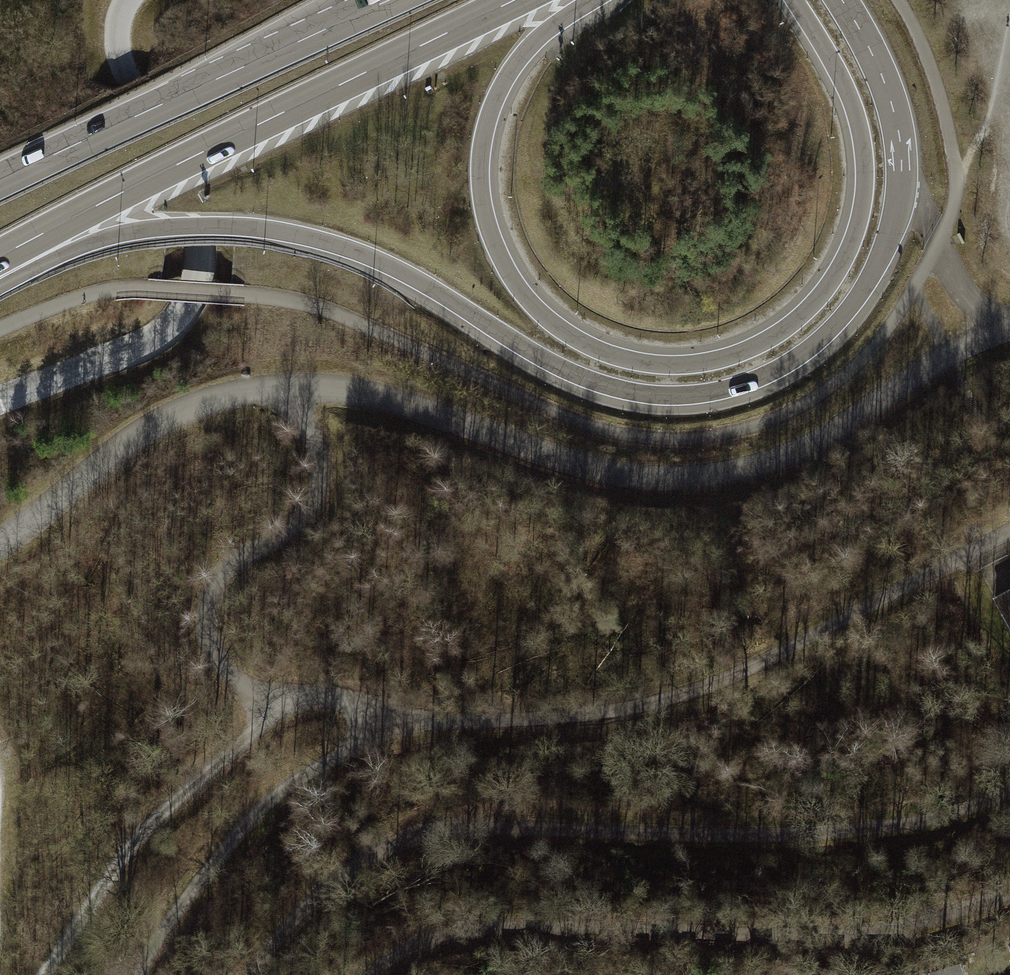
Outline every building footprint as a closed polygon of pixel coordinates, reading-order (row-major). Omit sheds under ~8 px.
[(995,598),(1009,628),(1009,590),(995,598)]
